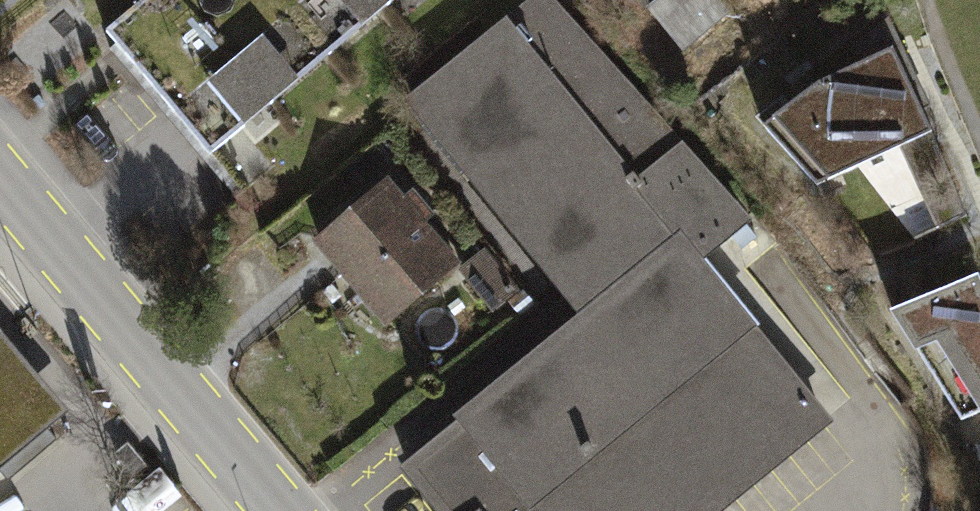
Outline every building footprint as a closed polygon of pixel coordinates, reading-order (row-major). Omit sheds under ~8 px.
[(395,0),(143,0),(106,31),(210,155),(395,0)] [(409,468),(444,510),(711,510),(824,418),(693,260),(742,220),(545,0),(537,0),(412,101),(588,314),(461,418),(465,422),(409,468)] [(683,45),(726,10),(718,0),(660,0),(651,7),(683,45)] [(817,83),(762,125),(817,185),(901,146),(939,227),(966,215),(930,129),(880,23),(857,42),(865,60),(817,83)] [(550,285),(407,109),(391,123),(533,298),(550,285)] [(450,263),(386,186),(321,240),(386,317),(450,263)] [(462,268),(492,307),(515,290),(485,251),(462,268)] [(894,312),(961,419),(979,411),(979,287),(976,277),(894,312)] [(48,417),(0,360),(0,457),(48,417)]
